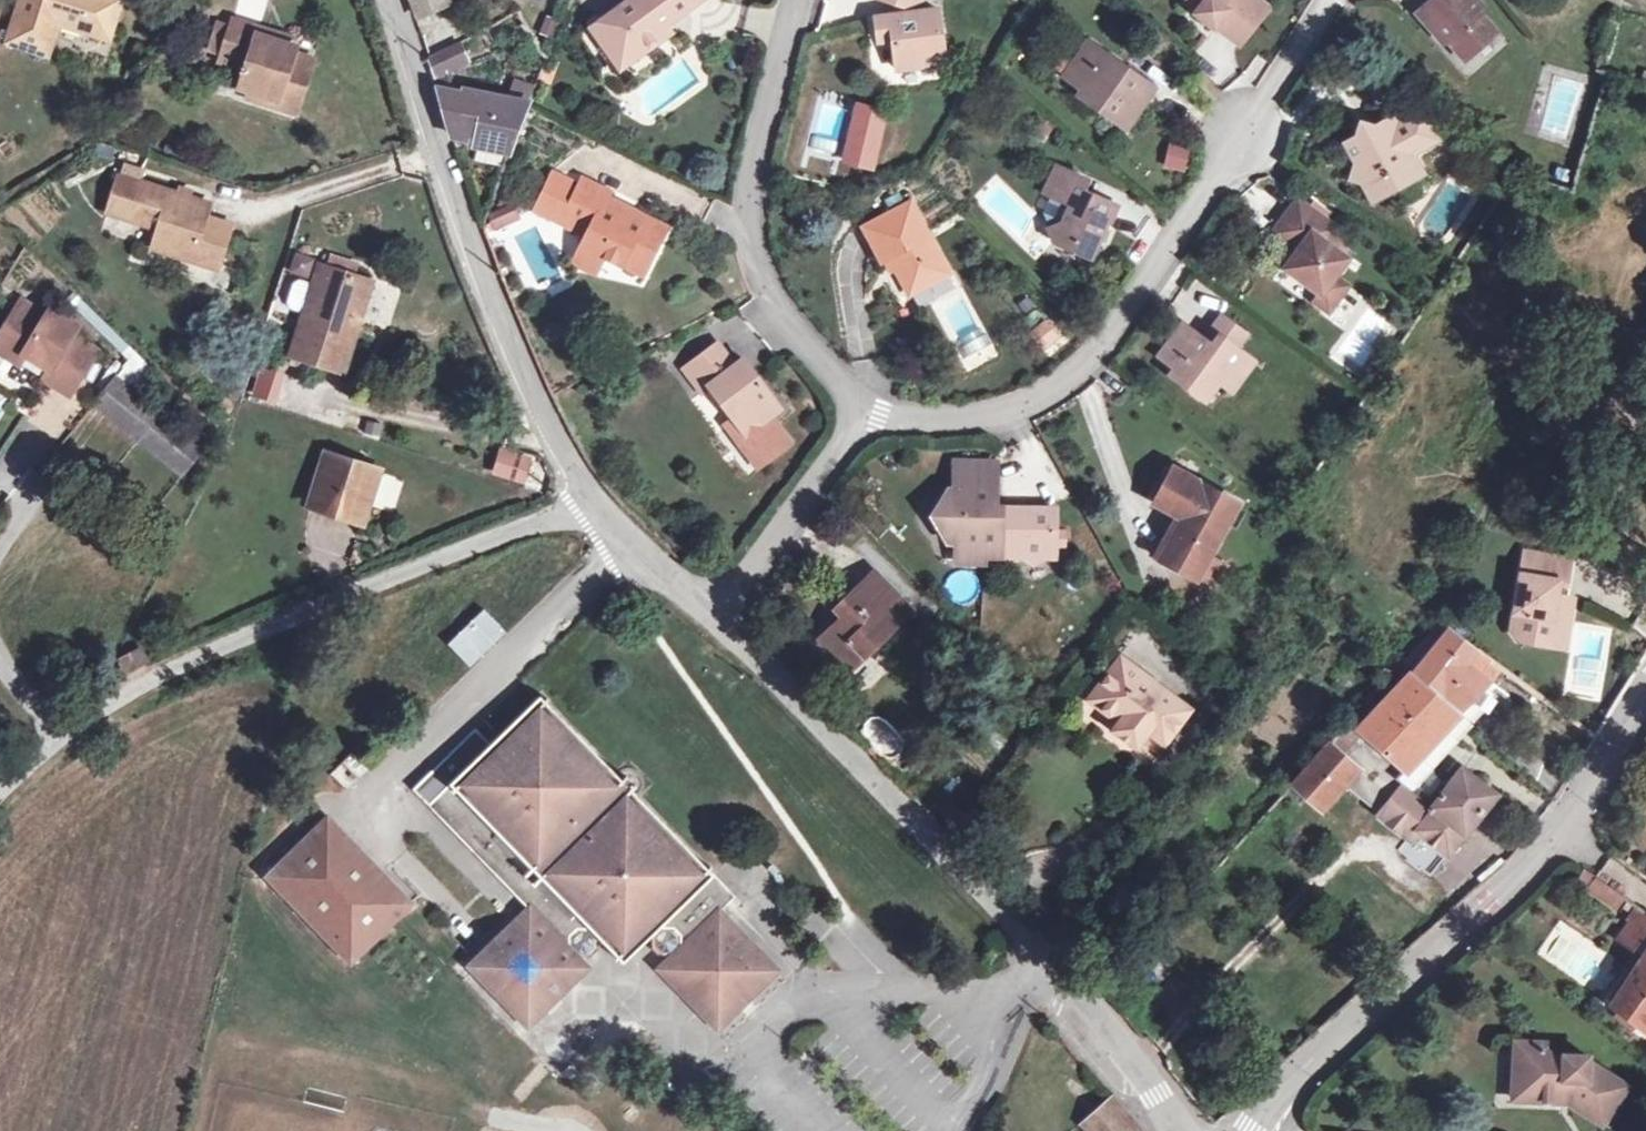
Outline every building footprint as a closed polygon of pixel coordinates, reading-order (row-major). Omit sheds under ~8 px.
[(107,32),(121,0),(18,0),(3,35),(44,50),(58,14),(107,32)] [(401,27),(434,6),(431,0),(392,0),(401,27)] [(665,24),(696,0),(629,0),(597,24),(621,56),(634,47),(641,56),(663,39),(656,30),(665,24)] [(896,3),(886,0),(879,0),(878,6),(876,13),(892,18),(893,10),(896,3)] [(1162,2),(1176,12),(1185,0),(1164,0),(1162,2)] [(1176,12),(1194,27),(1198,23),(1220,40),(1244,9),(1234,0),(1185,0),(1176,12)] [(1425,9),(1439,24),(1438,32),(1445,39),(1453,40),(1468,57),(1498,33),(1483,17),(1484,6),(1478,0),(1435,0),(1425,9)] [(892,18),(876,13),(849,18),(853,42),(867,40),(872,71),(918,63),(909,8),(893,10),(892,18)] [(279,97),(276,105),(298,111),(313,59),(294,54),(297,45),(286,42),(256,34),(258,24),(236,17),(233,25),(224,55),(223,60),(246,66),(240,86),(247,88),(279,97)] [(224,55),(233,25),(218,21),(208,51),(224,55)] [(256,34),(286,42),(289,32),(258,24),(256,34)] [(621,56),(597,24),(588,32),(620,73),(641,56),(634,47),(621,56)] [(656,30),(663,39),(671,33),(665,24),(656,30)] [(1087,40),(1064,75),(1100,100),(1094,108),(1126,130),(1155,87),(1087,40)] [(458,43),(430,60),(438,80),(467,59),(458,43)] [(508,75),(508,95),(530,96),(530,75),(508,75)] [(279,97),(247,88),(244,96),(276,105),(279,97)] [(479,145),(529,142),(531,103),(530,98),(530,96),(508,95),(437,94),(448,134),(477,132),(479,145)] [(1408,121),(1422,146),(1434,139),(1420,115),(1408,121)] [(1358,142),(1355,140),(1342,148),(1354,168),(1349,180),(1362,182),(1371,199),(1422,171),(1413,155),(1424,148),(1422,146),(1408,121),(1407,119),(1386,131),(1382,124),(1369,133),(1366,142),(1362,143),(1358,142)] [(1366,142),(1369,133),(1357,129),(1355,140),(1358,142),(1362,143),(1366,142)] [(1169,141),(1163,167),(1186,172),(1192,146),(1169,141)] [(1063,185),(1055,202),(1077,211),(1069,229),(1056,233),(1060,245),(1098,261),(1114,226),(1118,227),(1125,210),(1089,195),(1094,184),(1062,170),(1057,182),(1063,185)] [(621,258),(642,270),(665,230),(635,213),(620,204),(604,195),(607,189),(581,174),(574,186),(561,206),(569,211),(563,220),(582,231),(576,242),(597,254),(617,266),(621,258)] [(537,206),(563,220),(569,211),(561,206),(574,186),(555,175),(537,206)] [(138,232),(132,250),(195,269),(206,231),(184,224),(188,208),(97,179),(86,215),(90,217),(138,232)] [(1063,185),(1057,182),(1049,199),(1055,202),(1063,185)] [(888,250),(905,283),(926,272),(930,279),(947,271),(910,199),(863,223),(880,254),(888,250)] [(1284,267),(1318,292),(1333,272),(1345,256),(1324,241),(1334,227),(1295,199),(1272,232),(1287,243),(1293,236),(1303,242),(1296,250),(1284,267)] [(489,223),(497,235),(519,220),(511,208),(489,223)] [(1287,243),(1296,250),(1303,242),(1293,236),(1287,243)] [(597,254),(576,242),(566,258),(587,271),(597,254)] [(621,258),(617,266),(637,278),(642,270),(621,258)] [(344,369),(361,316),(353,313),(364,278),(319,262),(313,280),(304,308),(290,351),(344,369)] [(926,272),(905,283),(909,290),(930,279),(926,272)] [(1333,272),(1318,292),(1314,299),(1328,309),(1347,283),(1333,272)] [(290,303),(304,308),(313,280),(298,276),(294,278),(287,297),(290,303)] [(69,389),(96,348),(72,332),(78,323),(52,306),(46,315),(21,298),(0,329),(0,344),(14,353),(19,356),(25,347),(51,364),(44,373),(69,389)] [(1045,320),(1031,334),(1051,354),(1065,340),(1045,320)] [(1197,345),(1218,360),(1228,346),(1201,326),(1184,349),(1191,354),(1197,345)] [(1184,411),(1197,393),(1208,378),(1220,386),(1232,370),(1218,360),(1197,345),(1191,354),(1184,349),(1162,332),(1138,364),(1154,375),(1147,384),(1184,411)] [(2,372),(14,353),(0,344),(0,371),(2,372)] [(768,425),(764,419),(769,416),(781,407),(746,356),(731,366),(722,373),(717,364),(725,358),(716,344),(684,366),(700,389),(710,383),(732,416),(724,422),(755,466),(788,443),(773,421),(768,425)] [(722,373),(731,366),(725,358),(717,364),(722,373)] [(1208,378),(1197,393),(1216,407),(1239,376),(1232,370),(1220,386),(1208,378)] [(279,376),(262,371),(255,394),(272,399),(279,376)] [(205,455),(117,381),(94,408),(183,482),(205,455)] [(769,416),(764,419),(768,425),(773,421),(769,416)] [(517,458),(489,453),(485,472),(513,477),(517,458)] [(348,525),(362,473),(312,458),(297,509),(348,525)] [(924,507),(923,530),(923,539),(928,544),(934,543),(933,570),(961,571),(961,563),(1002,564),(1012,573),(1023,564),(1032,564),(1033,515),(994,514),(994,521),(974,520),(974,513),(976,468),(934,466),(933,494),(929,495),(924,500),(924,507)] [(1192,519),(1161,559),(1193,584),(1246,516),(1187,471),(1165,498),(1184,513),(1192,519)] [(395,504),(401,483),(383,478),(377,499),(395,504)] [(923,530),(924,507),(914,518),(923,530)] [(1192,519),(1184,513),(1153,553),(1161,559),(1192,519)] [(1555,620),(1564,621),(1568,600),(1553,598),(1556,579),(1565,580),(1569,559),(1528,552),(1513,638),(1551,644),(1555,620)] [(791,645),(824,679),(874,630),(859,615),(873,601),(849,577),(811,615),(816,620),(791,645)] [(1637,599),(1645,604),(1645,585),(1637,599)] [(859,615),(874,630),(888,616),(873,601),(859,615)] [(1400,668),(1440,625),(1430,618),(1392,660),(1400,668)] [(1555,620),(1551,644),(1560,646),(1564,621),(1555,620)] [(1400,668),(1448,709),(1478,672),(1487,679),(1497,667),(1440,625),(1400,668)] [(130,674),(144,667),(137,652),(123,659),(130,674)] [(1116,750),(1128,734),(1136,723),(1155,738),(1172,717),(1102,664),(1072,703),(1099,725),(1094,733),(1116,750)] [(1448,709),(1400,668),(1344,727),(1394,772),(1410,753),(1448,709)] [(1478,672),(1448,709),(1456,717),(1487,679),(1478,672)] [(682,953),(674,961),(667,969),(727,1028),(781,973),(721,913),(737,898),(629,792),(632,790),(624,782),(621,784),(537,700),(488,750),(472,734),(411,796),(427,811),(530,914),(500,945),(478,967),(473,973),(532,1032),(588,972),(579,962),(574,957),(574,942),(583,933),(594,934),(602,941),(627,967),(655,938),(660,933),(671,933),(683,945),(682,953)] [(1456,717),(1448,709),(1410,753),(1423,764),(1451,728),(1458,718),(1456,717)] [(1394,772),(1344,727),(1336,720),(1277,785),(1332,834),(1367,799),(1342,772),(1360,751),(1390,777),(1394,772)] [(1136,723),(1128,734),(1147,748),(1155,738),(1136,723)] [(17,738),(7,726),(0,731),(0,743),(5,749),(17,738)] [(1390,777),(1400,785),(1426,806),(1445,781),(1423,764),(1410,753),(1394,772),(1390,777)] [(1455,769),(1445,781),(1426,806),(1400,785),(1360,835),(1389,859),(1398,848),(1428,875),(1492,799),(1455,769)] [(328,828),(269,886),(353,970),(412,912),(328,828)] [(1600,905),(1608,894),(1583,877),(1576,888),(1600,905)] [(1620,919),(1627,908),(1608,894),(1600,905),(1620,919)] [(1627,908),(1620,919),(1607,941),(1634,959),(1603,1010),(1635,1033),(1645,1016),(1645,921),(1627,908)] [(574,957),(579,962),(594,962),(602,953),(602,941),(594,934),(583,933),(574,942),(574,957)] [(660,933),(655,938),(654,952),(664,962),(674,961),(682,953),(683,945),(671,933),(660,933)] [(478,967),(500,945),(491,937),(469,959),(478,967)] [(1071,1051),(1060,1040),(1049,1050),(1059,1062),(1071,1051)] [(1596,1130),(1597,1130),(1615,1091),(1575,1072),(1578,1065),(1556,1055),(1552,1064),(1532,1054),(1532,1046),(1501,1043),(1497,1085),(1516,1087),(1515,1103),(1542,1106),(1545,1098),(1560,1105),(1556,1113),(1596,1130)] [(1516,1087),(1497,1085),(1496,1102),(1515,1103),(1516,1087)] [(1597,1130),(1606,1130),(1623,1094),(1615,1091),(1597,1130)] [(1046,1093),(1045,1093),(1057,1112),(1041,1122),(1044,1127),(1061,1117),(1046,1093)] [(1542,1106),(1556,1113),(1560,1105),(1545,1098),(1542,1106)] [(1115,1100),(1082,1128),(1084,1130),(1142,1130),(1115,1100)]
